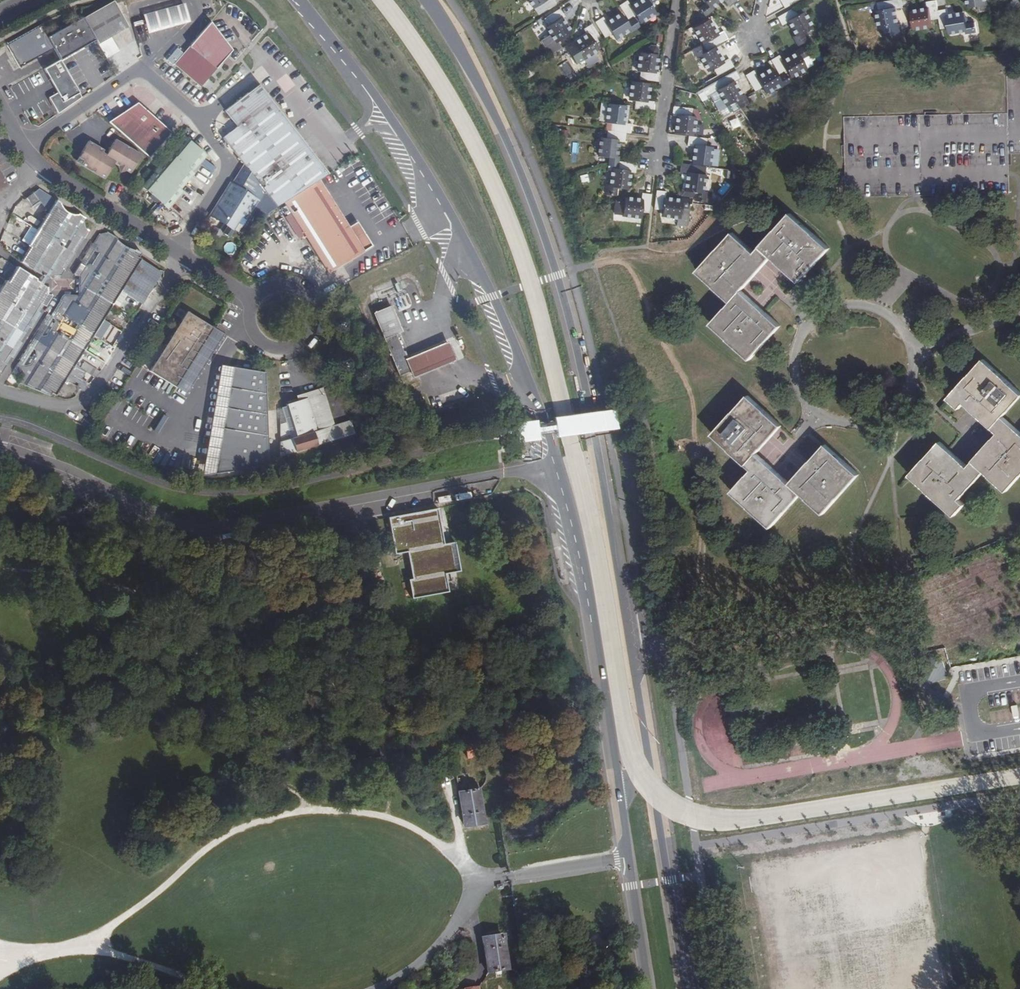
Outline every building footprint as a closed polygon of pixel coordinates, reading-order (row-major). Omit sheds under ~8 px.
[(533,7),(535,5),(540,13),(556,3),(554,0),(529,0),(533,7)] [(619,6),(629,21),(634,19),(637,17),(640,21),(654,13),(649,4),(655,0),(644,0),(645,0),(633,8),(627,1),(619,6)] [(706,1),(699,7),(705,15),(713,9),(710,7),(719,0),(705,0),(706,1)] [(779,1),(784,9),(799,0),(781,0),(779,1)] [(895,9),(902,7),(901,0),(894,0),(883,2),(884,10),(879,12),(883,36),(902,33),(900,23),(897,23),(895,9)] [(928,10),(913,13),(915,28),(931,26),(930,20),(939,19),(938,11),(936,0),(927,2),(928,10)] [(114,1),(83,18),(95,40),(98,44),(111,37),(128,27),(114,1)] [(143,15),(148,34),(190,23),(185,4),(143,15)] [(564,17),(560,9),(544,19),(548,26),(547,28),(556,41),(569,33),(560,20),(564,17)] [(793,9),(777,18),(782,26),(788,22),(796,35),(793,37),(798,46),(807,41),(802,32),(810,28),(803,14),(798,16),(793,9)] [(949,16),(947,9),(938,11),(939,19),(941,28),(950,27),(951,32),(966,30),(967,33),(976,32),(974,22),(966,23),(964,14),(949,16)] [(607,23),(602,18),(594,23),(605,38),(612,33),(615,37),(629,29),(631,32),(639,27),(634,19),(629,21),(625,24),(620,15),(607,23)] [(83,17),(47,37),(54,49),(60,60),(60,61),(95,40),(83,18),(83,17)] [(717,34),(709,20),(695,28),(703,42),(708,40),(712,48),(728,40),(723,30),(717,34)] [(210,22),(173,64),(200,87),(232,51),(210,22)] [(575,44),(573,41),(566,46),(571,54),(579,49),(584,57),(598,48),(595,44),(601,40),(592,24),(585,29),(589,35),(575,44)] [(41,26),(7,45),(20,68),(54,49),(41,26)] [(111,37),(98,44),(104,56),(117,48),(111,37)] [(701,45),(693,50),(697,58),(700,56),(708,70),(713,68),(718,76),(734,67),(729,59),(722,62),(715,49),(706,54),(701,45)] [(771,60),(780,76),(785,74),(789,72),(792,78),(806,70),(801,61),(809,57),(803,47),(795,52),(796,56),(784,62),(780,55),(771,60)] [(655,56),(639,54),(637,71),(640,71),(639,80),(657,82),(659,73),(653,72),(655,56)] [(60,60),(51,65),(43,69),(50,80),(51,79),(58,92),(48,98),(57,114),(81,98),(60,61),(60,60)] [(753,71),(745,76),(753,90),(754,91),(762,88),(765,93),(779,86),(780,88),(790,84),(785,74),(780,76),(776,79),(771,70),(757,78),(753,71)] [(739,81),(734,71),(702,90),(707,98),(719,92),(726,104),(734,100),(740,108),(748,103),(744,95),(740,97),(733,84),(739,81)] [(648,85),(632,83),(630,99),(635,99),(634,109),(652,111),(654,102),(646,100),(648,85)] [(236,126),(222,137),(243,164),(244,166),(264,191),(277,207),(284,202),(319,180),(328,174),(258,85),(224,110),(236,126)] [(135,101),(109,123),(147,156),(169,131),(135,101)] [(691,107),(673,104),(672,113),(677,114),(675,130),(691,132),(693,116),(690,115),(691,107)] [(624,108),(608,106),(606,122),(611,122),(610,131),(607,131),(605,140),(600,139),(598,154),(607,155),(607,165),(617,167),(618,161),(619,156),(614,156),(616,141),(624,142),(625,133),(629,133),(630,124),(622,123),(624,108)] [(707,139),(688,136),(687,146),(695,147),(693,162),(709,164),(711,148),(706,147),(707,139)] [(87,138),(77,154),(79,155),(80,159),(79,161),(102,176),(112,161),(116,164),(118,170),(124,168),(128,171),(139,153),(114,137),(110,144),(110,147),(107,148),(104,153),(101,150),(102,148),(87,138)] [(185,138),(142,186),(167,208),(182,192),(180,190),(193,174),(191,172),(206,156),(185,138)] [(635,173),(636,164),(618,161),(617,167),(616,170),(611,170),(610,185),(625,187),(627,172),(635,173)] [(699,167),(681,164),(680,173),(687,174),(686,189),(695,191),(694,200),(703,201),(704,192),(701,192),(703,175),(698,175),(699,167)] [(231,183),(219,202),(224,206),(216,218),(234,229),(252,197),(258,201),(264,191),(244,166),(233,184),(231,183)] [(284,202),(329,274),(364,252),(364,250),(372,246),(356,222),(348,227),(319,180),(284,202)] [(25,199),(31,206),(44,196),(38,188),(25,199)] [(666,192),(656,190),(654,209),(663,210),(662,215),(678,217),(679,207),(688,209),(689,199),(680,197),(679,201),(665,199),(666,192)] [(651,194),(641,193),(641,200),(625,198),(623,215),(639,216),(639,211),(649,213),(651,194)] [(47,279),(47,277),(57,277),(58,276),(60,277),(64,270),(62,269),(81,238),(83,239),(87,232),(86,231),(87,230),(84,228),(83,220),(84,217),(78,213),(77,215),(75,215),(73,214),(72,214),(70,214),(68,213),(66,212),(66,211),(64,210),(63,209),(62,208),(61,206),(60,205),(59,204),(60,202),(55,199),(27,244),(29,246),(19,262),(47,279)] [(219,202),(211,215),(216,218),(224,206),(219,202)] [(733,232),(699,271),(731,300),(712,323),(751,358),(781,324),(742,290),(772,256),(800,281),(829,247),(791,212),(756,252),(733,232)] [(79,277),(78,296),(64,295),(63,297),(62,296),(59,301),(61,302),(51,318),(53,319),(54,323),(46,336),(43,337),(40,336),(32,349),(34,350),(35,356),(29,365),(24,366),(22,365),(21,366),(17,364),(13,371),(22,376),(18,382),(19,383),(18,384),(50,396),(52,392),(56,395),(141,259),(139,257),(141,253),(135,249),(134,251),(134,250),(131,249),(128,248),(126,247),(124,246),(121,244),(119,242),(117,239),(117,238),(107,232),(106,234),(100,235),(99,234),(93,244),(97,247),(97,253),(99,254),(91,266),(89,264),(84,267),(80,264),(74,274),(75,278),(79,277)] [(47,287),(46,287),(40,283),(41,281),(17,266),(7,281),(5,280),(0,287),(0,375),(6,365),(3,363),(40,304),(45,307),(50,297),(50,295),(47,295),(47,287)] [(373,314),(398,375),(409,371),(404,360),(401,353),(404,352),(396,334),(401,332),(393,315),(390,307),(373,314)] [(925,309),(916,310),(918,318),(927,317),(925,309)] [(187,311),(150,371),(176,387),(181,378),(179,376),(184,368),(186,370),(213,327),(187,311)] [(409,371),(412,379),(419,376),(456,361),(448,342),(411,357),(404,360),(409,371)] [(983,359),(949,397),(959,408),(965,402),(998,432),(968,465),(940,441),(910,473),(954,513),(964,502),(959,497),(984,470),(1006,490),(1019,474),(1019,432),(1002,416),(1019,396),(1019,392),(983,359)] [(216,460),(214,473),(269,466),(268,461),(265,372),(236,367),(234,379),(230,379),(227,396),(231,396),(227,420),(223,419),(220,436),(224,437),(220,461),(216,460)] [(323,388),(296,396),(297,401),(324,393),(323,388)] [(297,401),(285,405),(286,406),(281,408),(282,409),(286,424),(280,426),(280,456),(354,434),(351,421),(334,426),(325,428),(318,404),(327,401),(324,393),(297,401)] [(782,425),(748,395),(714,434),(753,470),(733,492),(773,527),(802,494),(825,513),(860,474),(825,444),(791,483),(757,453),(782,425)] [(327,401),(318,404),(325,428),(334,426),(327,401)] [(164,419),(159,416),(153,430),(158,433),(164,419)] [(220,436),(216,460),(220,461),(224,437),(220,436)] [(403,605),(440,599),(436,581),(452,578),(446,549),(435,551),(429,515),(380,524),(386,561),(398,558),(403,585),(399,586),(403,605)] [(477,738),(460,742),(464,755),(479,752),(477,738)] [(477,786),(456,789),(461,823),(483,819),(477,786)] [(129,867),(124,878),(136,884),(141,873),(129,867)] [(142,873),(137,885),(150,890),(154,878),(142,873)] [(505,936),(484,940),(490,972),(511,969),(505,936)]
